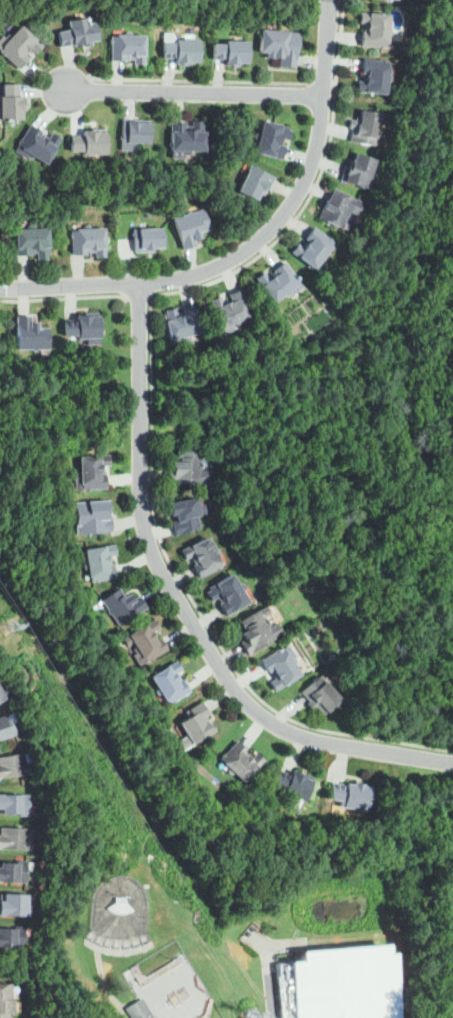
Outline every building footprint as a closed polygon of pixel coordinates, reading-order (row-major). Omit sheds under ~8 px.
[(391,48),(361,45),(363,32),(364,33),(365,23),(360,23),(361,12),(390,15),(387,41),(391,41),(391,48)] [(61,47),(58,32),(70,29),(68,21),(86,17),(87,23),(94,22),(98,40),(90,42),(91,44),(81,46),(81,43),(61,47)] [(19,69),(0,51),(0,39),(3,36),(5,37),(8,34),(12,34),(21,25),(43,46),(36,54),(31,49),(26,55),(29,58),(19,69)] [(296,68),(280,67),(280,59),(266,57),(266,53),(260,52),(262,29),(299,33),(296,68)] [(134,65),(134,59),(125,59),(125,61),(111,61),(111,36),(117,36),(117,35),(144,35),(144,65),(134,65)] [(190,66),(184,65),(184,63),(176,63),(176,59),(163,59),(163,43),(176,43),(176,40),(199,41),(199,62),(191,62),(190,66)] [(239,68),(233,67),(233,65),(225,65),(225,60),(213,60),(214,44),(226,44),(226,41),(248,42),(247,63),(239,63),(239,68)] [(385,95),(357,91),(358,81),(365,82),(366,73),(362,73),(364,58),(388,61),(387,67),(389,67),(385,95)] [(1,107),(0,106),(0,97),(4,97),(4,84),(18,84),(18,96),(24,96),(24,102),(22,102),(22,120),(1,120),(1,107)] [(374,146),(350,141),(353,128),(349,128),(350,119),(356,121),(357,117),(361,118),(362,111),(380,114),(374,146)] [(150,144),(122,143),(122,120),(150,120),(150,144)] [(282,160),(255,152),(259,141),(256,140),(253,137),(254,135),(257,132),(260,133),(264,120),(288,127),(287,129),(291,130),(288,140),(283,139),(280,145),(286,147),(282,160)] [(189,155),(185,155),(183,152),(183,149),(170,149),(172,122),(186,122),(186,126),(191,126),(192,121),(203,121),(202,125),(206,125),(205,151),(191,151),(191,153),(189,155)] [(46,165),(34,157),(30,158),(27,156),(26,158),(14,151),(30,125),(43,132),(41,135),(48,140),(52,133),(61,139),(46,165)] [(90,156),(86,156),(84,154),(84,151),(71,151),(72,135),(84,135),(84,131),(92,132),(92,129),(107,130),(106,154),(92,154),(90,156)] [(368,187),(341,180),(345,164),(351,166),(352,160),(354,161),(356,154),(376,159),(368,187)] [(257,200),(238,190),(250,165),(275,178),(269,191),(266,189),(263,195),(260,193),(257,200)] [(343,228),(320,218),(332,189),(363,202),(357,215),(349,212),(343,228)] [(183,250),(173,218),(203,209),(210,230),(201,233),(202,238),(195,240),(197,246),(183,250)] [(37,260),(37,254),(31,254),(31,256),(17,256),(16,230),(28,229),(28,227),(30,224),(33,225),(35,226),(35,229),(49,228),(50,255),(47,255),(47,259),(37,260)] [(135,253),(134,229),(162,227),(163,248),(154,248),(154,252),(135,253)] [(96,257),(95,253),(86,253),(86,256),(72,256),(71,231),(76,231),(76,229),(105,228),(106,257),(96,257)] [(315,269),(292,252),(298,244),(304,249),(309,242),(305,238),(313,228),(334,243),(315,269)] [(273,303),(256,278),(264,272),(268,277),(275,272),(274,270),(285,262),(303,288),(292,295),(291,293),(288,296),(284,296),(273,303)] [(225,334),(211,300),(220,296),(224,304),(232,301),(230,294),(243,288),(253,314),(242,319),(242,321),(241,324),(238,326),(235,324),(234,322),(230,324),(233,330),(225,334)] [(185,341),(182,340),(182,337),(169,339),(165,314),(167,314),(166,310),(176,308),(177,315),(183,314),(183,310),(197,308),(201,333),(190,335),(191,337),(189,341),(185,341)] [(85,339),(80,339),(78,337),(78,335),(65,335),(65,321),(78,321),(77,316),(85,316),(85,313),(99,313),(100,337),(87,338),(85,339)] [(17,349),(17,316),(31,316),(31,322),(39,322),(39,327),(48,327),(48,349),(17,349)] [(206,484),(168,483),(168,469),(171,469),(172,462),(176,462),(176,450),(200,451),(200,470),(206,470),(206,484)] [(82,491),(82,489),(75,489),(74,477),(80,477),(79,457),(109,455),(109,466),(102,466),(103,475),(106,474),(107,489),(82,491)] [(175,535),(173,522),(177,522),(175,515),(171,515),(169,503),(196,498),(198,506),(203,505),(205,513),(197,515),(200,530),(175,535)] [(76,534),(75,511),(73,511),(73,503),(109,501),(111,532),(76,534)] [(200,578),(193,565),(195,565),(191,557),(186,559),(181,550),(208,537),(223,567),(200,578)] [(90,583),(88,572),(84,569),(83,565),(86,561),(84,550),(114,544),(116,555),(108,557),(109,565),(113,564),(116,579),(90,583)] [(226,616),(219,604),(221,603),(218,597),(211,601),(206,592),(210,590),(209,588),(231,574),(249,602),(226,616)] [(119,626),(101,600),(119,588),(123,595),(127,592),(133,600),(138,596),(146,608),(119,626)] [(248,655),(240,642),(245,639),(240,631),(244,629),(239,621),(265,605),(270,613),(264,617),(269,626),(275,622),(283,633),(248,655)] [(147,663),(140,653),(135,652),(133,650),(135,645),(129,635),(153,619),(159,628),(152,632),(157,640),(160,638),(167,649),(147,663)] [(275,691),(270,682),(275,679),(270,672),(269,673),(261,661),(281,648),(284,652),(285,651),(301,674),(275,691)] [(169,706),(162,695),(157,694),(155,691),(158,687),(151,677),(175,660),(181,669),(175,674),(180,681),(182,680),(190,691),(169,706)] [(324,715),(316,707),(313,710),(307,704),(309,702),(301,693),(319,676),(340,700),(324,715)] [(8,696),(0,701),(0,688),(2,687),(8,696)] [(193,744),(179,723),(189,717),(186,712),(201,702),(209,715),(205,717),(210,726),(212,725),(216,730),(193,744)] [(17,736),(9,716),(0,719),(0,742),(17,736)] [(243,783),(235,774),(231,775),(228,772),(229,768),(220,759),(237,741),(248,751),(247,752),(253,758),(257,754),(264,761),(243,783)] [(30,774),(0,779),(0,757),(23,753),(25,764),(28,763),(30,774)] [(304,801),(291,796),(289,796),(285,795),(284,792),(285,789),(273,785),(279,771),(291,776),(293,771),(313,779),(304,801)] [(366,812),(339,807),(340,801),(329,799),(332,783),(346,785),(346,783),(353,785),(353,782),(363,784),(362,786),(370,787),(366,812)] [(2,808),(0,808),(0,794),(34,795),(33,816),(2,815),(2,808)] [(31,849),(0,848),(0,834),(0,826),(28,827),(28,838),(32,838),(31,849)] [(26,882),(0,881),(0,862),(17,862),(17,860),(27,860),(26,882)] [(32,917),(33,897),(2,896),(2,902),(0,902),(0,916),(32,917)] [(123,913),(119,912),(115,911),(111,909),(108,907),(117,901),(117,896),(127,896),(126,901),(134,909),(130,911),(127,912),(123,913)] [(32,951),(33,930),(2,929),(2,935),(0,935),(0,950),(32,951)] [(300,959),(278,961),(282,1017),(295,1017),(399,1017),(393,952),(387,953),(387,942),(299,950),(300,959)] [(11,1012),(11,1017),(0,1017),(0,983),(12,983),(12,1000),(15,1000),(15,1012),(11,1012)] [(154,1017),(152,1017),(131,1017),(125,1009),(142,998),(150,1011),(154,1017)]
